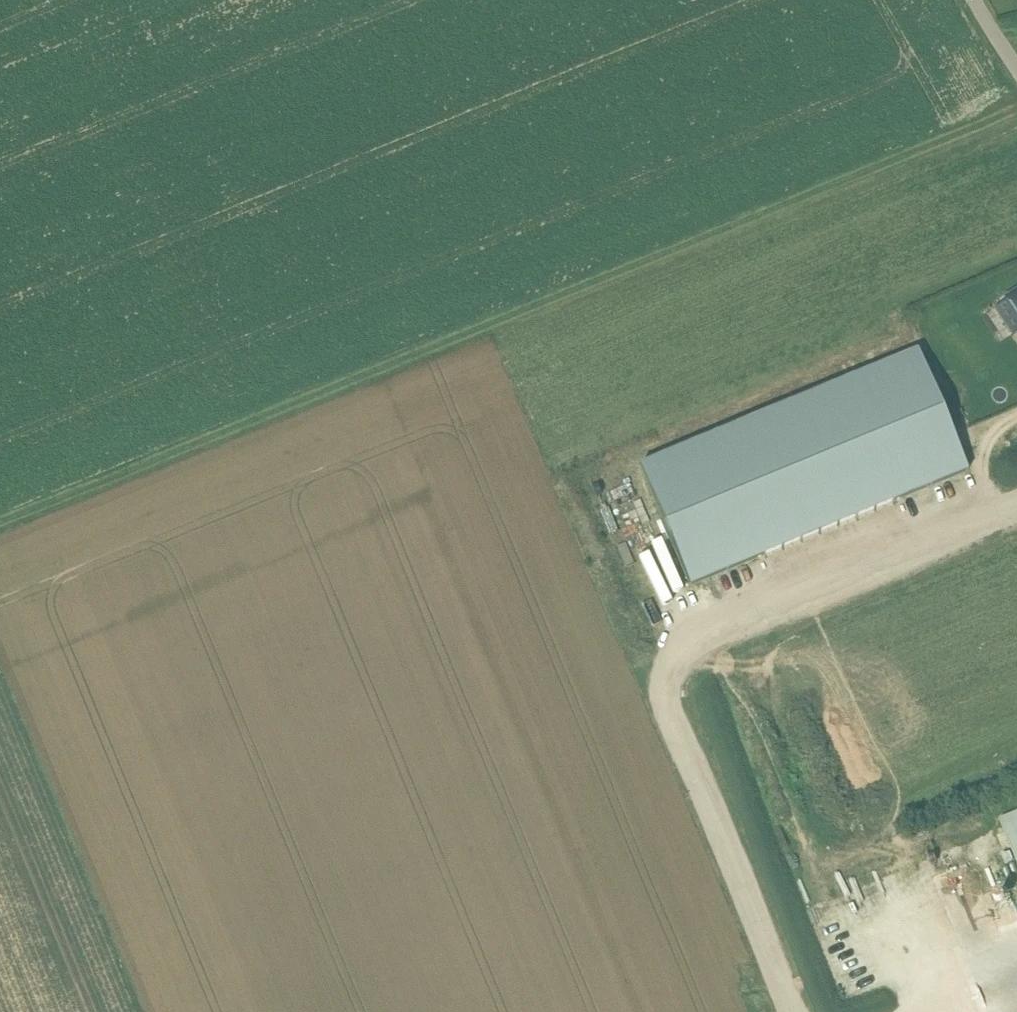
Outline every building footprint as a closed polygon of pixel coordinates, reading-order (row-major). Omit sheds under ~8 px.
[(1007,298),(1016,313),(1016,291),(1007,298)] [(965,472),(916,354),(641,467),(690,585),(965,472)] [(999,820),(1016,862),(1016,812),(999,820)]
